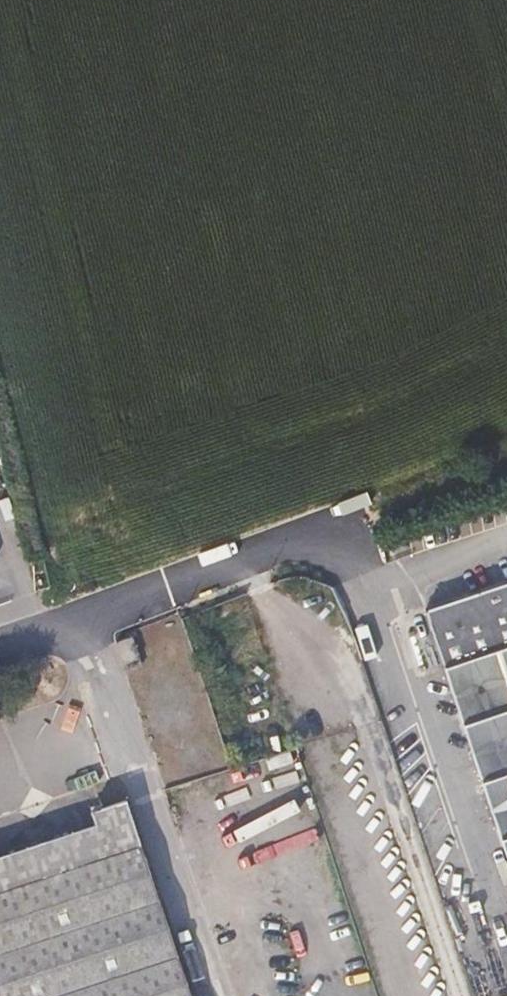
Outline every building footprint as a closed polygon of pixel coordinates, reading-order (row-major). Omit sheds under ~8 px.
[(428,611),(506,849),(506,586),(428,611)] [(373,681),(386,676),(361,611),(348,616),(373,681)] [(127,803),(94,813),(98,826),(0,858),(0,995),(192,995),(127,803)]
